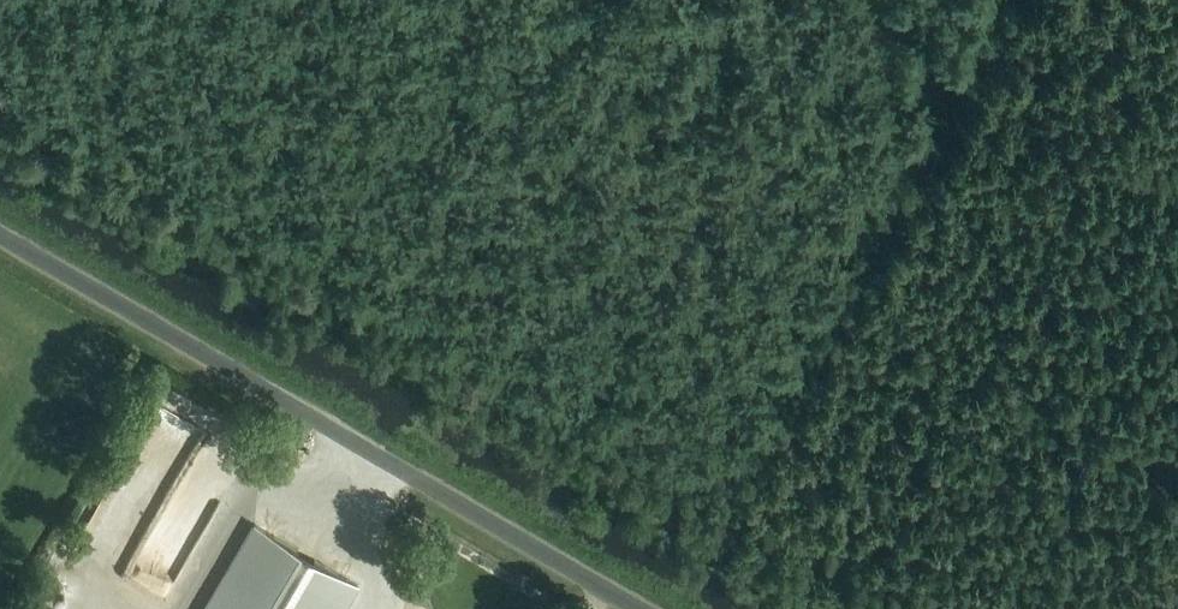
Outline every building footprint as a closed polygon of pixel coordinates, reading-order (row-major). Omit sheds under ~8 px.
[(206,608),(342,608),(357,583),(256,525),(206,608)]
